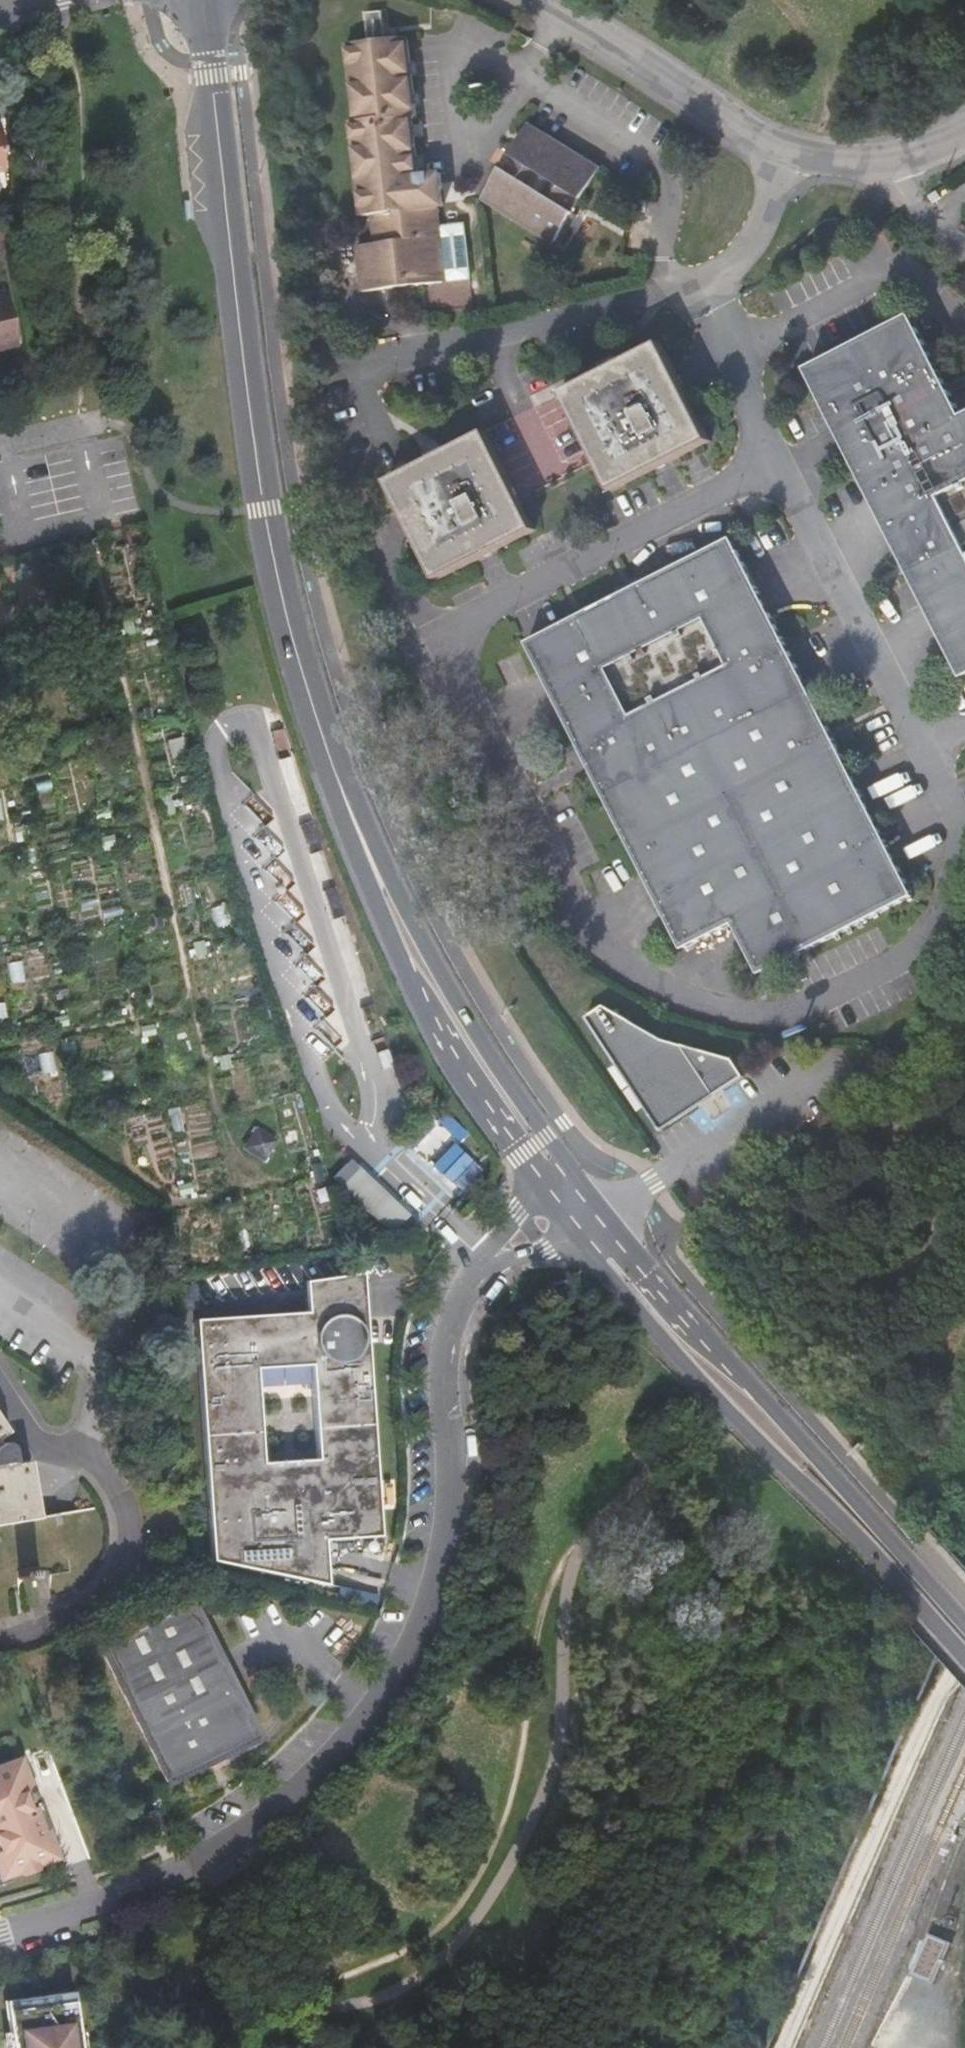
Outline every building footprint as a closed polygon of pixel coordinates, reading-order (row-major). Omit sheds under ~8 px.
[(406,38),(345,45),(354,122),(350,123),(361,217),(371,216),(375,245),(356,248),(362,292),(445,281),(436,209),(431,209),(421,210),(419,194),(409,116),(415,115),(406,38)] [(528,124),(482,198),(553,243),(564,226),(571,231),(578,219),(571,214),(599,169),(528,124)] [(429,193),(419,194),(421,210),(431,209),(429,193)] [(16,342),(7,298),(0,300),(0,346),(16,342)] [(964,680),(964,420),(964,421),(912,319),(899,325),(806,372),(964,681),(964,680)] [(430,468),(427,462),(386,483),(436,581),(535,531),(523,505),(600,467),(612,493),(710,443),(661,344),(622,364),(624,371),(605,380),(602,374),(443,454),(446,460),(430,468)] [(624,371),(622,364),(602,374),(605,380),(624,371)] [(443,454),(427,462),(430,468),(446,460),(443,454)] [(913,896),(731,540),(528,643),(684,949),(734,923),(761,974),(913,896)] [(667,1047),(608,1012),(591,1024),(665,1135),(746,1080),(736,1065),(667,1047)] [(483,1167),(458,1140),(468,1131),(447,1109),(407,1145),(454,1195),(483,1167)] [(275,1141),(254,1128),(242,1149),(263,1161),(275,1141)] [(410,1214),(353,1158),(333,1178),(391,1234),(410,1214)] [(308,1291),(309,1310),(197,1318),(215,1557),(322,1583),(330,1585),(327,1540),(383,1536),(365,1319),(362,1274),(331,1277),(307,1279),(308,1291)] [(9,1521),(37,1516),(28,1461),(14,1462),(11,1448),(10,1446),(9,1444),(7,1443),(5,1443),(2,1442),(0,1442),(0,1522),(9,1521)] [(9,1521),(18,1578),(33,1575),(47,1573),(68,1570),(59,1512),(37,1516),(9,1521)] [(218,1653),(191,1598),(100,1643),(167,1779),(204,1762),(206,1765),(223,1757),(221,1752),(258,1735),(218,1653)] [(0,1766),(0,1875),(20,1868),(33,1864),(54,1856),(21,1759),(0,1766)] [(34,1867),(33,1864),(20,1868),(21,1872),(34,1867)] [(913,1973),(934,1982),(950,1942),(929,1934),(913,1973)] [(72,1996),(6,2004),(10,2047),(78,2047),(72,1996)]
